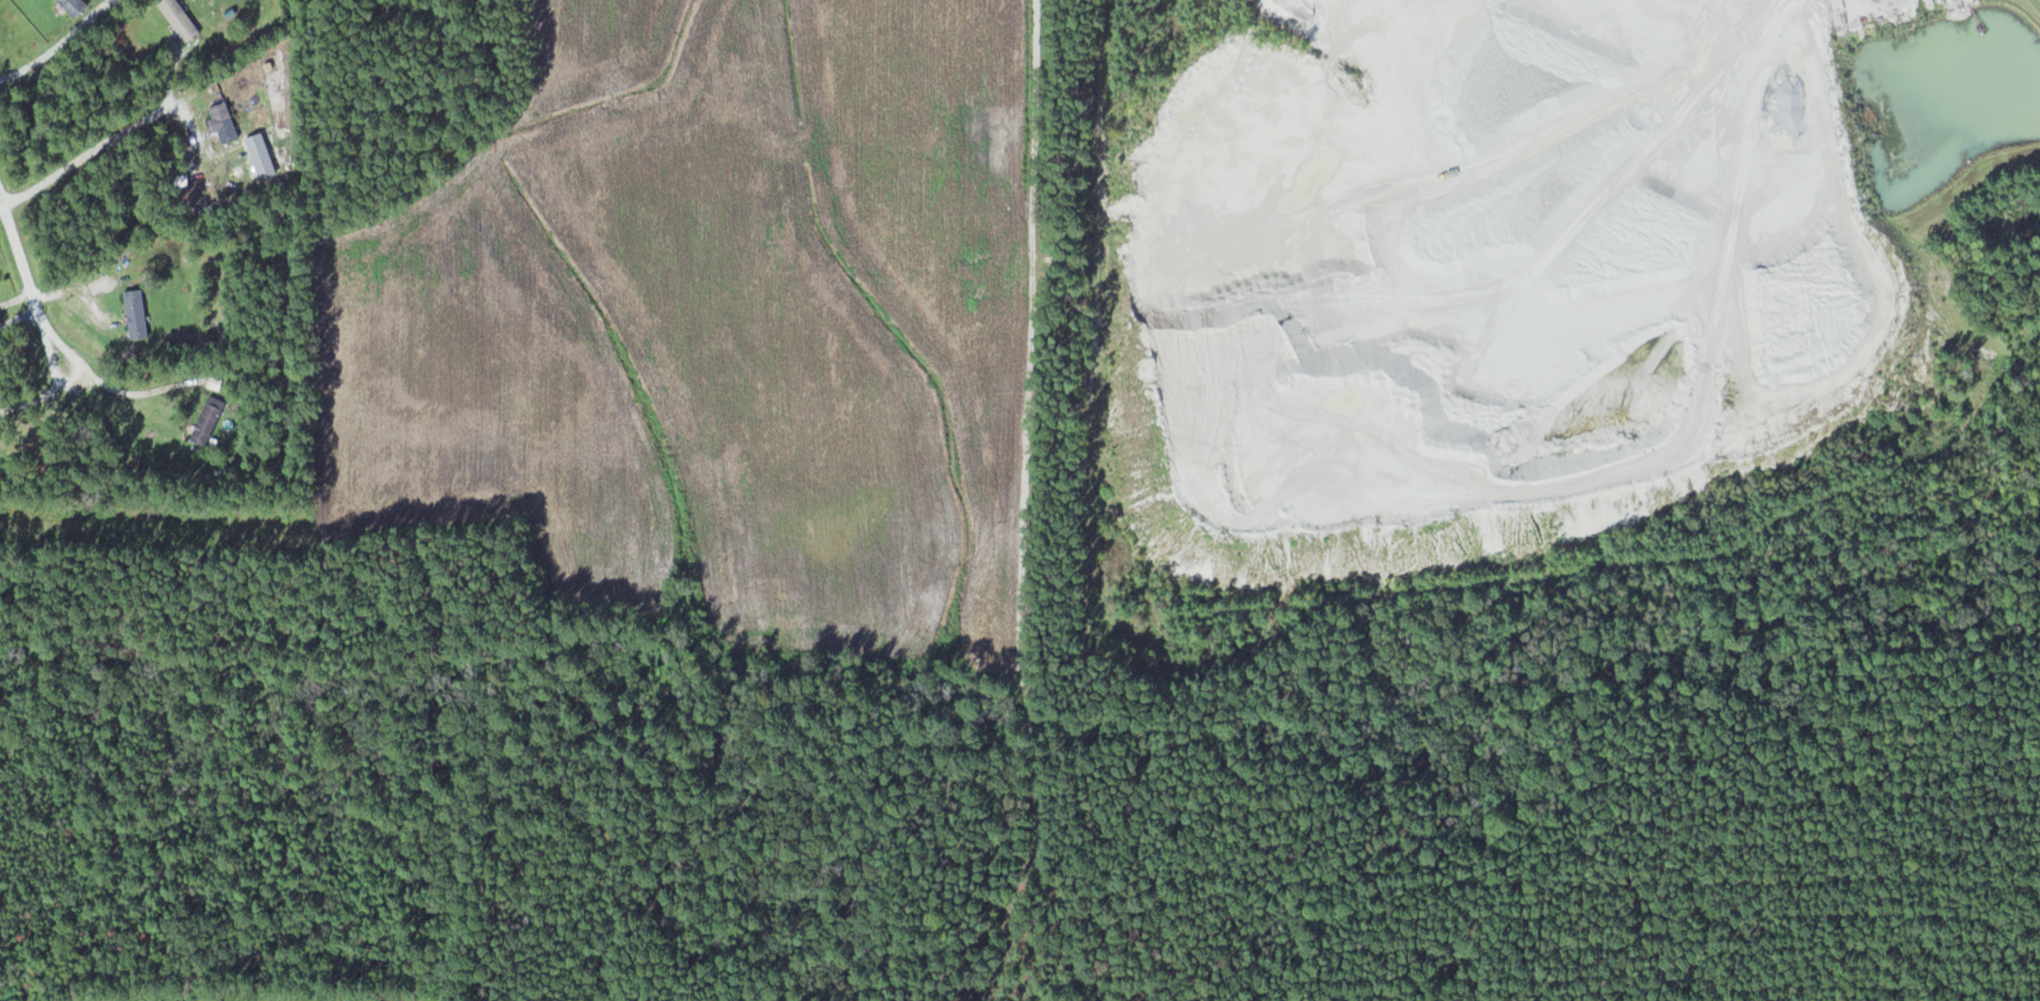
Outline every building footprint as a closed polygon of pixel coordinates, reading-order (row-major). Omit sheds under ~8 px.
[(78,19),(92,5),(87,0),(59,0),(78,19)] [(203,32),(179,0),(166,0),(160,4),(189,43),(203,32)] [(213,118),(206,120),(210,135),(220,132),(223,144),(240,139),(229,101),(210,107),(213,118)] [(132,339),(150,338),(145,290),(127,292),(132,339)] [(227,401),(210,395),(193,440),(210,446),(227,401)]
